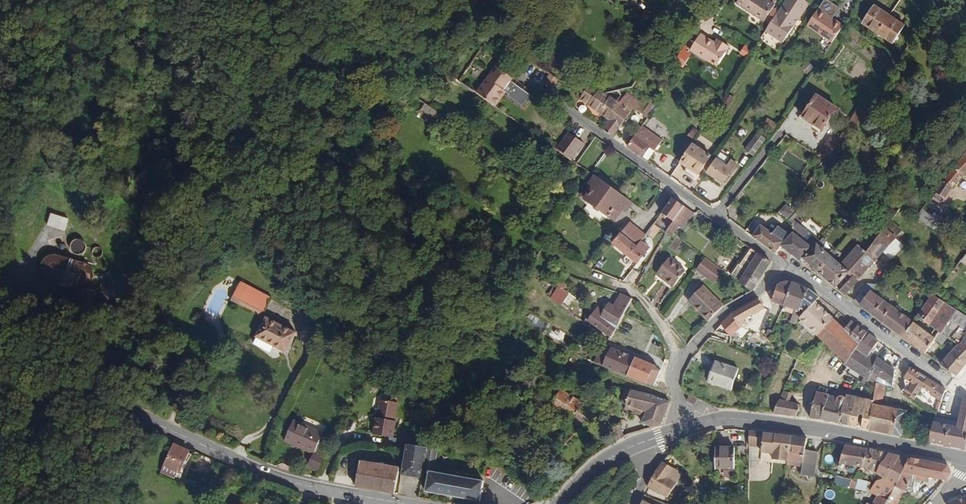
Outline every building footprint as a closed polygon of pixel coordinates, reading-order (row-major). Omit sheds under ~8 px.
[(756,9),(763,0),(743,0),(756,9)] [(796,0),(770,0),(757,20),(775,31),(796,0)] [(838,14),(818,0),(810,0),(801,12),(827,30),(838,14)] [(860,13),(873,22),(885,5),(878,0),(867,0),(860,13)] [(888,32),(900,16),(885,5),(873,22),(888,32)] [(712,32),(707,29),(693,20),(682,37),(708,55),(722,34),(714,29),(712,32)] [(498,71),(503,64),(486,52),(466,78),(484,92),(485,93),(496,78),(494,76),(498,71)] [(542,73),(548,64),(540,59),(534,67),(542,73)] [(808,61),(801,67),(806,73),(813,68),(808,61)] [(781,68),(783,74),(794,69),(792,64),(781,68)] [(613,92),(617,87),(615,85),(611,82),(607,87),(593,78),(586,77),(578,75),(573,81),(569,86),(576,91),(598,107),(604,99),(611,90),(613,92)] [(635,93),(617,81),(615,85),(617,87),(613,92),(611,90),(604,99),(615,107),(623,97),(629,101),(635,93)] [(814,118),(829,97),(809,83),(795,104),(814,118)] [(727,93),(722,101),(728,105),(733,97),(727,93)] [(602,125),(615,107),(604,99),(598,107),(591,117),(596,121),(602,125)] [(772,112),(777,106),(770,101),(765,108),(772,112)] [(425,103),(419,111),(432,121),(438,112),(425,103)] [(849,116),(855,107),(849,103),(843,112),(849,116)] [(839,131),(849,116),(843,112),(833,127),(839,131)] [(651,128),(631,114),(631,113),(629,116),(615,134),(630,146),(637,136),(643,139),(651,128)] [(558,148),(570,131),(556,121),(544,137),(558,148)] [(753,142),(765,127),(758,121),(745,136),(753,142)] [(687,165),(699,146),(681,133),(668,152),(687,165)] [(830,164),(844,143),(831,133),(816,155),(830,164)] [(949,159),(961,166),(965,160),(965,137),(949,159)] [(723,150),(718,156),(706,147),(696,163),(712,174),(723,160),(727,154),(723,150)] [(939,195),(941,196),(961,166),(949,159),(926,194),(936,199),(939,195)] [(628,200),(615,191),(609,186),(608,185),(581,165),(575,174),(576,175),(567,186),(572,190),(571,192),(594,209),(595,207),(601,212),(610,199),(613,202),(616,199),(624,205),(628,200)] [(623,180),(617,175),(609,186),(615,191),(623,180)] [(655,211),(667,196),(659,189),(651,199),(646,204),(655,211)] [(679,205),(670,198),(654,220),(659,224),(664,218),(667,220),(679,205)] [(888,220),(900,206),(894,202),(882,216),(888,220)] [(929,208),(927,211),(917,204),(911,213),(936,230),(944,218),(929,208)] [(629,224),(611,211),(602,223),(620,236),(624,231),(629,224)] [(49,213),(47,226),(65,230),(68,217),(49,213)] [(740,228),(764,246),(769,240),(774,233),(750,216),(740,228)] [(796,223),(787,216),(774,233),(769,240),(790,256),(793,253),(805,240),(795,230),(798,227),(796,223)] [(892,242),(899,234),(880,218),(874,225),(876,227),(880,222),(888,229),(884,234),(867,252),(877,260),(881,256),(884,258),(895,244),(892,242)] [(880,222),(876,227),(884,234),(888,229),(880,222)] [(624,231),(620,236),(602,223),(595,233),(620,253),(633,238),(624,231)] [(874,225),(863,238),(859,242),(854,247),(835,269),(839,272),(828,286),(834,290),(867,252),(884,234),(876,227),(874,225)] [(863,238),(858,234),(854,238),(859,242),(863,238)] [(818,247),(808,237),(805,240),(793,253),(803,263),(824,282),(835,269),(854,247),(846,240),(844,242),(829,258),(822,252),(826,248),(821,244),(818,247)] [(851,241),(847,239),(846,240),(854,247),(859,242),(854,238),(851,241)] [(737,283),(757,255),(739,241),(730,254),(737,259),(734,263),(725,258),(717,268),(735,282),(737,283)] [(965,265),(965,251),(960,246),(953,257),(965,266),(965,265)] [(660,277),(672,261),(655,248),(645,261),(653,267),(650,270),(660,277)] [(705,273),(711,264),(693,250),(684,261),(697,271),(699,268),(705,273)] [(551,268),(543,262),(533,254),(527,261),(539,271),(546,276),(551,268)] [(645,261),(643,264),(650,270),(653,267),(645,261)] [(552,280),(546,276),(539,271),(535,277),(548,287),(552,280)] [(703,303),(708,297),(689,277),(674,292),(694,313),(703,303)] [(548,287),(564,300),(570,293),(552,280),(548,287)] [(849,301),(860,287),(864,282),(855,280),(842,296),(849,301)] [(585,297),(581,295),(578,299),(603,318),(606,312),(611,303),(618,290),(618,289),(615,286),(610,283),(606,281),(597,295),(593,293),(592,294),(588,292),(585,297)] [(775,296),(774,298),(786,302),(794,282),(791,281),(780,282),(777,290),(774,289),(772,294),(775,296)] [(806,302),(810,289),(794,282),(786,302),(804,308),(806,302)] [(104,297),(106,290),(90,285),(88,293),(104,297)] [(849,301),(895,336),(905,321),(860,287),(849,301)] [(216,306),(225,311),(235,292),(224,288),(216,306)] [(806,302),(813,306),(817,301),(821,296),(810,289),(806,302)] [(746,299),(741,290),(710,307),(719,319),(727,313),(725,309),(746,299)] [(249,321),(257,303),(235,292),(225,311),(249,321)] [(938,298),(929,292),(926,296),(935,301),(938,298)] [(598,327),(603,318),(578,299),(570,293),(564,300),(598,327)] [(908,317),(923,327),(928,331),(944,342),(961,354),(965,348),(965,322),(963,320),(958,317),(954,313),(935,301),(926,296),(924,294),(908,317)] [(832,334),(855,354),(863,341),(851,331),(847,327),(817,301),(813,306),(807,313),(832,334)] [(606,312),(620,322),(621,321),(626,314),(611,303),(606,312)] [(958,317),(965,306),(961,303),(954,313),(958,317)] [(702,319),(711,329),(719,319),(710,307),(702,319)] [(797,325),(802,314),(795,311),(791,322),(797,325)] [(629,326),(633,320),(626,314),(621,321),(629,326)] [(923,327),(920,331),(905,321),(895,336),(914,350),(928,331),(923,327)] [(277,354),(284,337),(253,323),(243,344),(267,355),(269,350),(277,354)] [(855,330),(853,329),(851,331),(863,341),(870,331),(860,324),(855,330)] [(853,357),(870,371),(883,354),(876,349),(882,340),(870,331),(863,341),(855,354),(853,357)] [(660,365),(612,338),(608,336),(599,357),(658,387),(666,373),(660,367),(660,365)] [(929,362),(945,374),(961,354),(944,342),(929,362)] [(900,384),(902,369),(883,354),(870,371),(877,376),(880,371),(885,373),(883,377),(890,381),(892,379),(900,384)] [(720,387),(726,367),(702,359),(696,379),(720,387)] [(923,370),(916,365),(911,360),(904,371),(906,372),(904,374),(905,379),(901,388),(911,393),(913,394),(921,382),(943,397),(946,385),(923,370)] [(888,382),(881,379),(876,404),(872,427),(905,433),(909,406),(885,401),(888,382)] [(569,428),(583,410),(542,380),(529,398),(569,428)] [(655,405),(636,397),(616,391),(611,406),(633,414),(629,426),(644,431),(649,428),(655,405)] [(397,417),(401,399),(383,395),(380,414),(379,414),(375,430),(395,434),(398,417),(397,417)] [(805,402),(804,397),(786,396),(778,415),(798,417),(799,413),(802,409),(807,408),(805,402)] [(932,442),(965,448),(965,397),(958,426),(937,421),(932,442)] [(816,398),(812,418),(824,420),(828,400),(816,398)] [(844,401),(840,422),(844,423),(847,408),(849,399),(844,401)] [(847,408),(857,410),(854,424),(859,425),(860,419),(863,416),(865,420),(864,426),(872,427),(876,404),(849,399),(847,408)] [(840,403),(828,400),(824,420),(840,422),(844,401),(840,403)] [(847,408),(844,423),(854,424),(857,410),(847,408)] [(319,451),(329,431),(300,417),(289,437),(296,441),(297,439),(303,442),(302,444),(319,451)] [(444,435),(445,424),(438,422),(436,434),(444,435)] [(602,446),(612,442),(608,427),(598,431),(602,446)] [(750,433),(749,448),(762,450),(764,437),(764,434),(750,433)] [(446,435),(444,435),(436,434),(433,450),(430,466),(441,468),(446,438),(446,435)] [(774,438),(766,437),(764,437),(762,450),(761,464),(764,464),(788,468),(788,467),(793,436),(774,435),(774,438)] [(793,436),(788,467),(805,470),(809,449),(811,438),(793,436)] [(164,466),(175,446),(162,439),(152,460),(163,465),(164,466)] [(403,476),(428,481),(429,474),(430,466),(433,450),(409,445),(408,453),(403,476)] [(835,446),(829,465),(853,469),(861,450),(835,446)] [(821,451),(809,449),(805,470),(818,471),(821,451)] [(861,450),(853,469),(870,472),(879,453),(861,450)] [(323,471),(329,456),(319,452),(313,466),(323,471)] [(730,454),(723,454),(722,452),(712,452),(712,473),(730,473),(730,454)] [(873,493),(868,503),(869,503),(875,503),(900,456),(879,453),(870,472),(874,473),(867,489),(873,493)] [(940,464),(900,456),(875,503),(887,503),(904,475),(909,476),(908,479),(918,481),(919,477),(936,480),(943,471),(940,464)] [(158,475),(163,465),(152,460),(146,472),(158,475)] [(396,493),(401,468),(366,461),(361,486),(396,493)] [(679,477),(665,464),(660,471),(650,492),(670,503),(671,503),(681,485),(676,482),(679,477)] [(447,469),(441,468),(430,466),(429,474),(436,474),(433,493),(488,503),(490,484),(446,476),(447,469)] [(833,484),(849,487),(850,478),(835,476),(833,484)] [(856,481),(856,480),(853,479),(849,488),(858,493),(861,488),(864,489),(865,486),(864,485),(856,481)]
